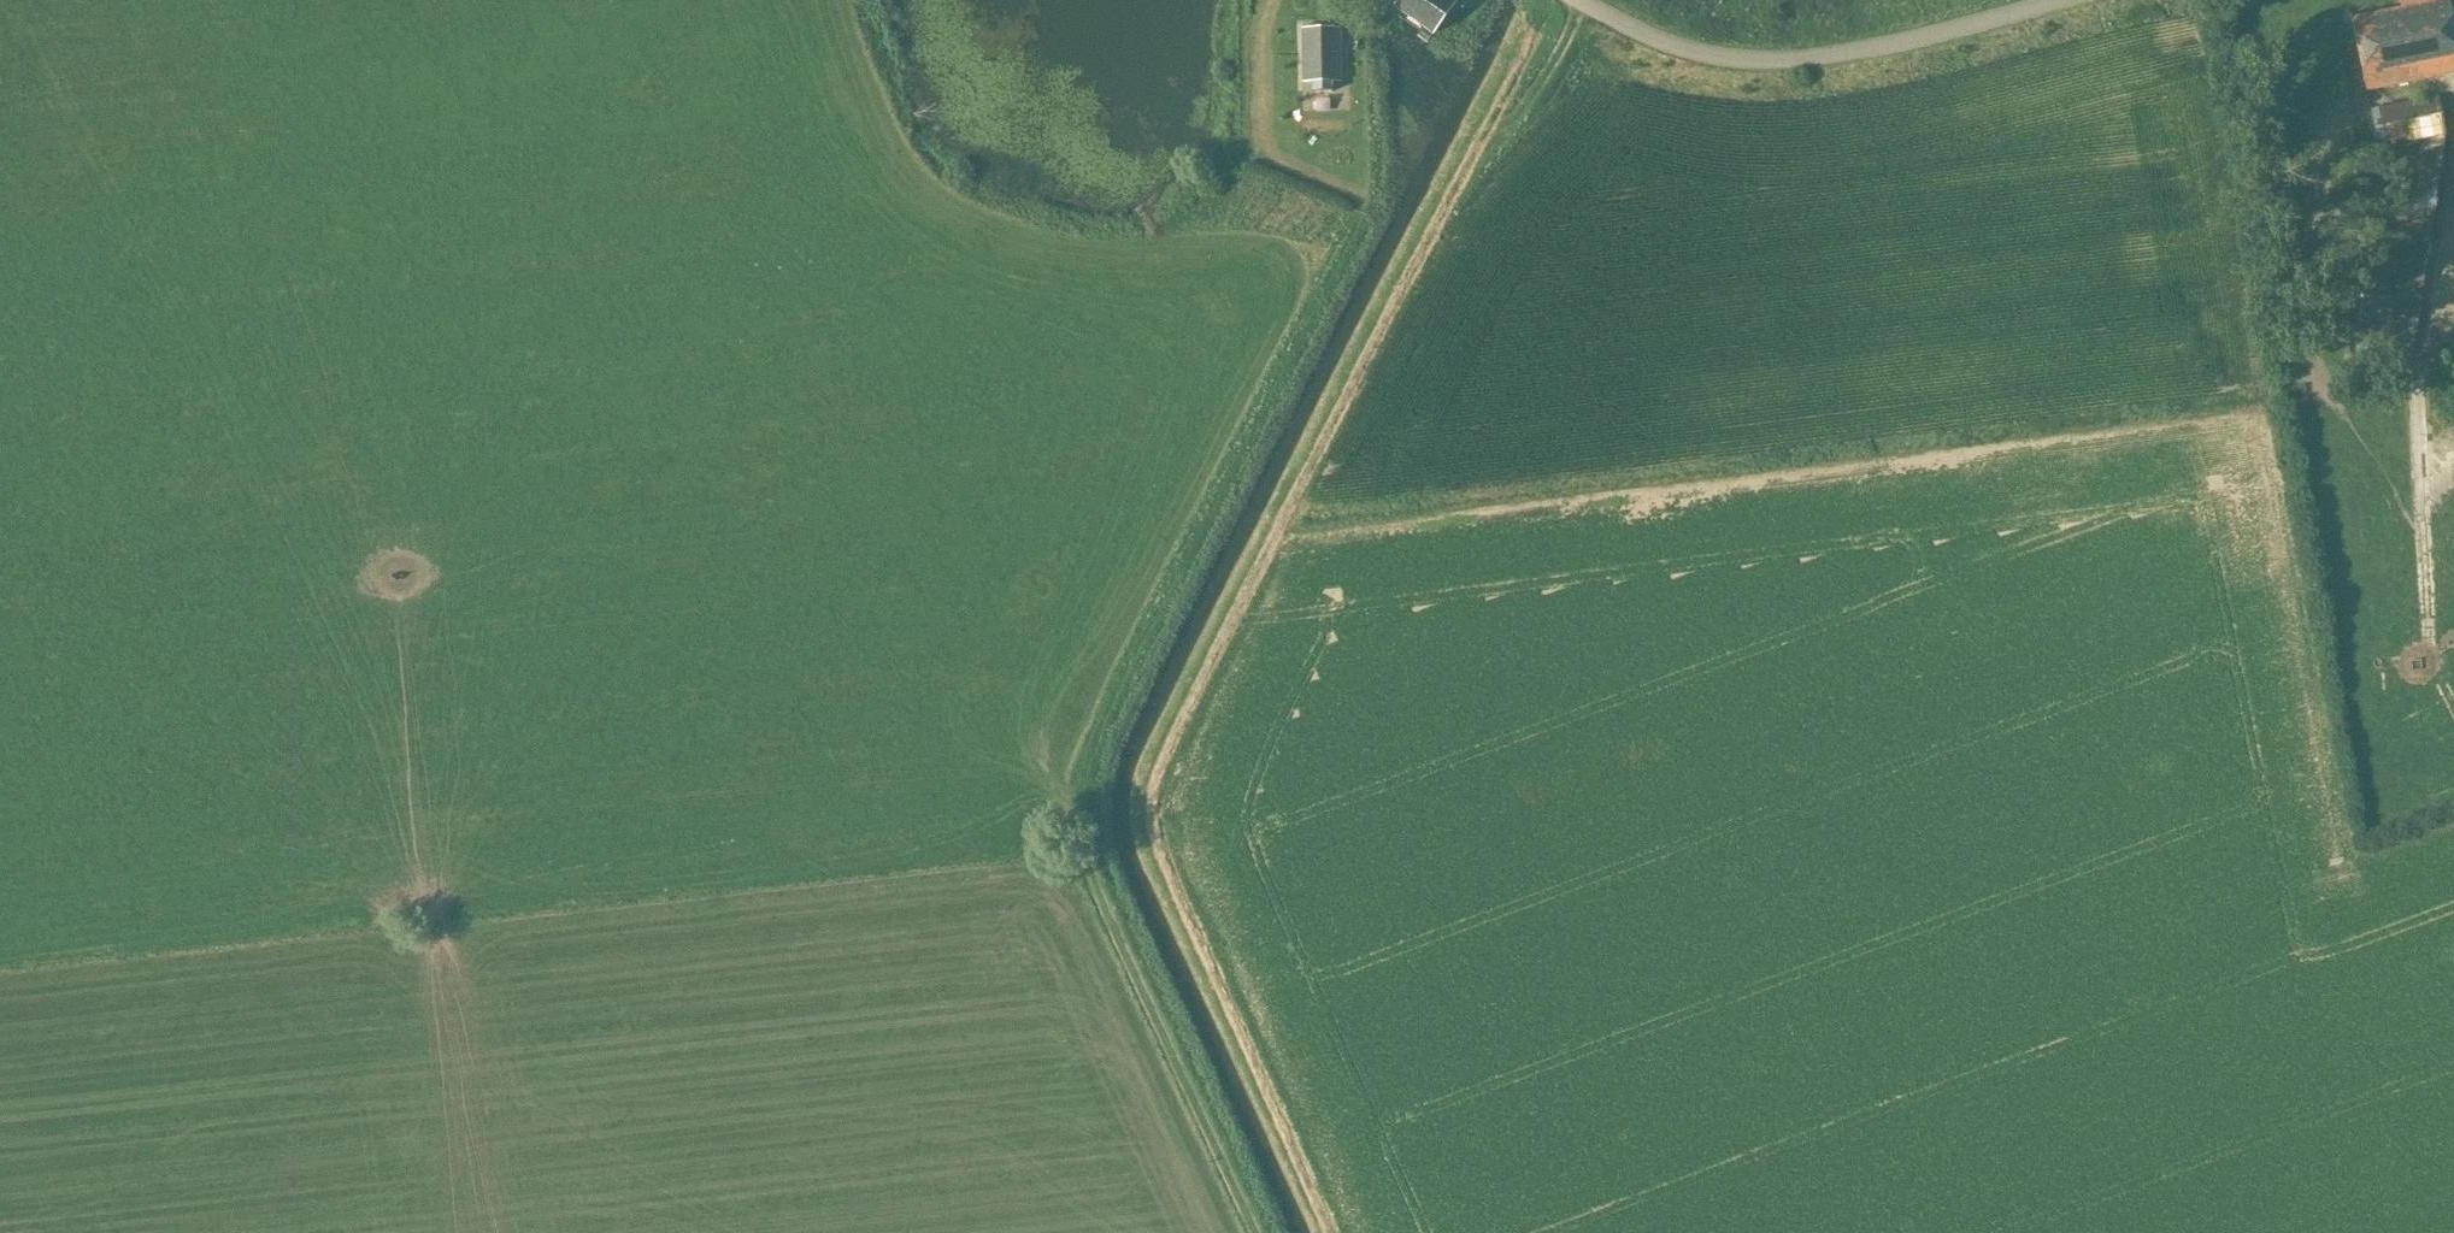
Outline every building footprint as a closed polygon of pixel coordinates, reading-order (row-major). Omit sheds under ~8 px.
[(1400,0),(1395,7),(1399,10),(1433,35),(1457,2),(1454,0),(1399,0),(1400,0)] [(2453,74),(2453,30),(2448,0),(2399,0),(2401,8),(2351,18),(2366,92),(2453,74)] [(1304,82),(1342,81),(1341,28),(1313,29),(1303,29),(1304,82)] [(2353,369),(2412,351),(2420,303),(2444,135),(2446,135),(2438,95),(2370,109),(2378,154),(2359,318),(2353,369)]
